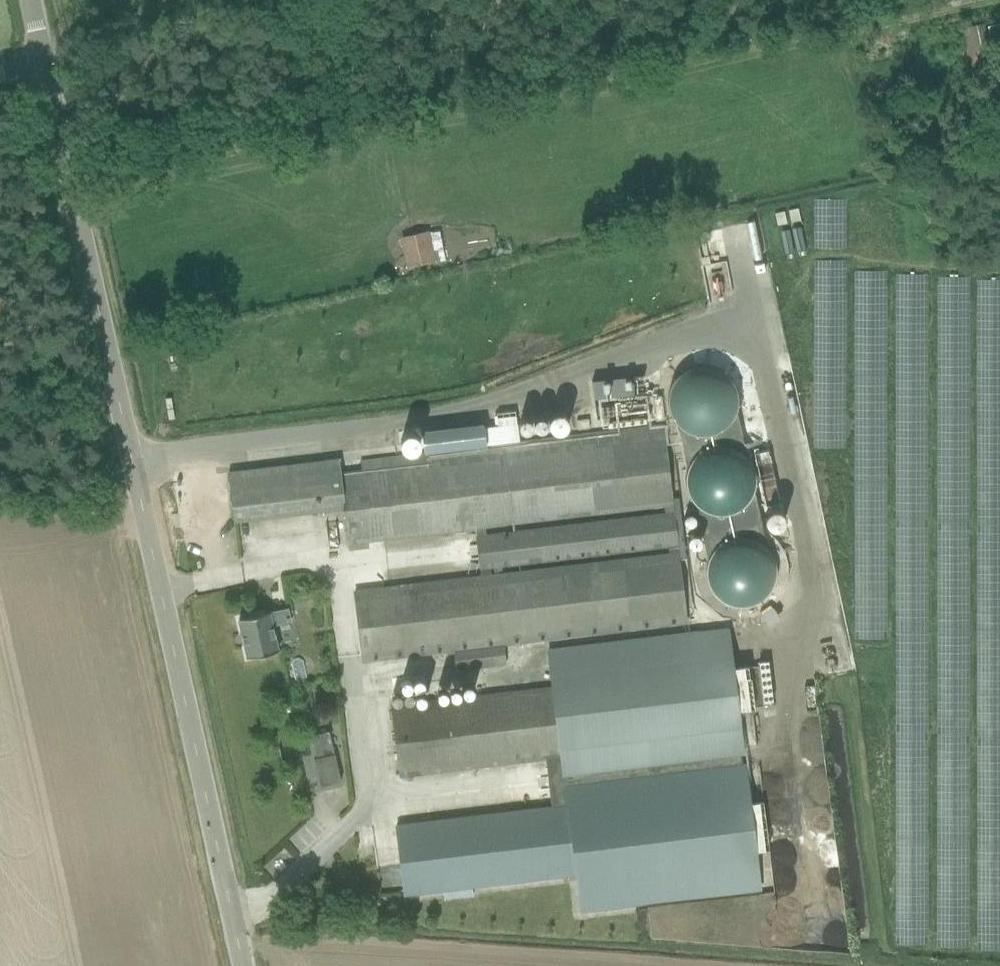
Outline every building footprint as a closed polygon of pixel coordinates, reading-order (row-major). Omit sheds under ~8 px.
[(800,220),(798,209),(788,211),(790,222),(800,220)] [(786,223),(784,211),(774,214),(777,225),(786,223)] [(803,251),(799,228),(792,230),(797,252),(803,251)] [(780,232),(785,255),(792,253),(787,231),(780,232)] [(433,263),(426,235),(425,233),(400,239),(408,269),(433,263)] [(677,425),(729,426),(730,370),(678,369),(677,425)] [(592,380),(594,399),(634,394),(632,375),(592,380)] [(421,430),(424,453),(486,446),(484,423),(421,430)] [(679,558),(685,558),(678,497),(672,498),(664,426),(359,462),(360,469),(341,471),(344,504),(345,506),(350,548),(369,546),(368,541),(475,528),(476,535),(474,535),(480,569),(481,569),(481,577),(375,589),(355,591),(362,660),(382,658),(456,650),(458,669),(505,664),(504,644),(686,624),(679,558)] [(736,439),(687,456),(707,514),(756,496),(736,439)] [(344,504),(341,471),(340,458),(228,471),(234,517),(344,504)] [(728,607),(777,584),(751,528),(702,550),(728,607)] [(287,608),(239,618),(247,658),(278,651),(272,624),(290,620),(287,608)] [(553,685),(391,705),(400,776),(420,774),(545,758),(549,789),(743,766),(736,707),(749,705),(744,665),(731,667),(726,626),(549,648),(553,685)] [(329,731),(311,735),(321,779),(339,776),(329,731)] [(551,806),(396,824),(404,895),(443,890),(444,898),(473,895),(472,887),(577,874),(581,911),(759,890),(754,850),(767,849),(762,801),(748,803),(743,766),(549,789),(551,806)]
